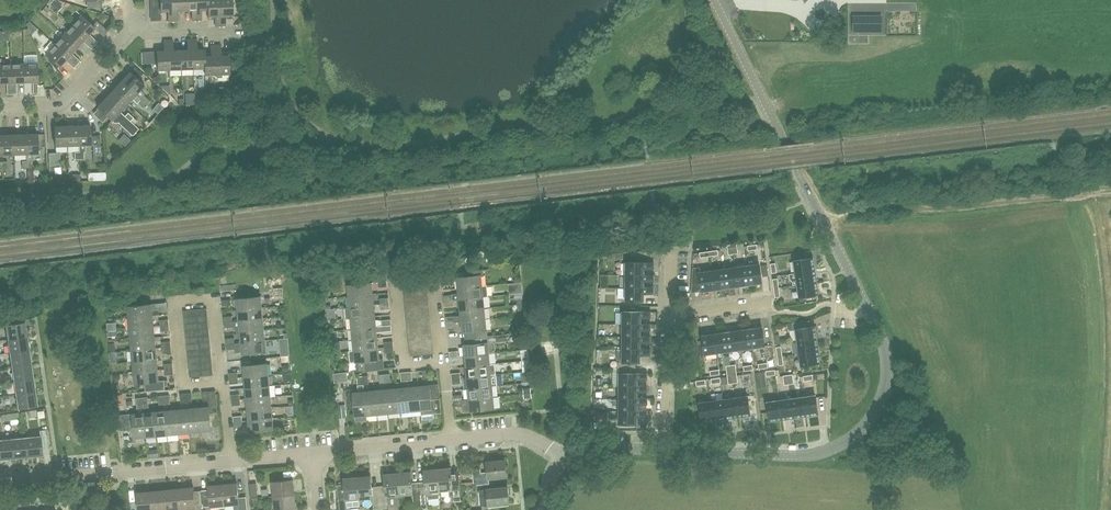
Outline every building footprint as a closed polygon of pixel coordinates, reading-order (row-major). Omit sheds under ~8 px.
[(54,1),(51,5),(55,9),(59,4),(55,0),(54,1)] [(172,0),(150,0),(150,8),(160,8),(160,11),(168,11),(168,21),(173,21),(172,0)] [(177,21),(177,10),(184,10),(184,0),(172,0),(173,21),(177,21)] [(196,0),(184,0),(184,10),(191,10),(192,20),(196,20),(196,0)] [(201,20),(201,10),(208,9),(208,0),(196,0),(196,20),(201,20)] [(224,18),(232,18),(231,0),(208,0),(208,9),(208,19),(215,18),(215,26),(224,25),(224,18)] [(41,11),(45,14),(50,9),(46,6),(41,11)] [(94,45),(97,42),(89,34),(94,27),(81,15),(72,25),(94,45)] [(875,33),(875,15),(858,15),(858,32),(875,33)] [(94,45),(72,25),(63,34),(77,47),(82,41),(91,49),(94,45)] [(77,64),(80,61),(71,53),(77,47),(63,34),(55,44),(77,64)] [(181,69),(193,68),(191,39),(187,39),(187,49),(180,50),(181,69)] [(196,49),(196,39),(191,39),(193,68),(204,68),(204,53),(204,49),(196,49)] [(157,70),(169,69),(168,40),(163,40),(164,50),(156,51),(157,70)] [(173,50),(173,40),(168,40),(169,69),(181,69),(180,50),(173,50)] [(77,64),(55,44),(45,54),(59,66),(65,60),(74,68),(77,64)] [(221,52),(220,44),(210,45),(211,53),(204,53),(204,68),(204,74),(229,73),(228,52),(221,52)] [(12,94),(17,94),(16,82),(24,82),(23,63),(11,64),(12,94)] [(38,93),(37,63),(23,63),(24,82),(32,81),(33,93),(38,93)] [(11,64),(0,64),(0,83),(7,83),(7,94),(12,94),(11,64)] [(146,103),(149,100),(144,95),(144,93),(140,89),(144,85),(129,72),(121,81),(146,103)] [(146,103),(121,81),(113,89),(128,102),(131,98),(137,103),(138,102),(142,107),(146,103)] [(105,98),(119,111),(128,102),(113,89),(105,98)] [(190,105),(194,104),(194,93),(186,93),(186,105),(190,105)] [(195,97),(196,104),(204,104),(203,96),(195,97)] [(119,111),(105,98),(97,107),(113,122),(118,122),(121,119),(126,124),(126,125),(132,131),(136,127),(134,124),(130,121),(125,116),(119,111)] [(153,109),(158,114),(164,108),(163,108),(159,103),(153,109)] [(130,121),(134,118),(128,113),(125,116),(130,121)] [(67,145),(78,145),(78,125),(66,126),(67,145)] [(86,152),(85,145),(91,145),(90,125),(78,125),(78,145),(79,145),(80,152),(79,152),(79,159),(84,159),(84,152),(86,152)] [(55,146),(67,145),(66,126),(54,126),(55,146)] [(31,167),(31,160),(33,160),(32,153),(38,153),(38,133),(25,134),(26,153),(26,161),(27,167),(31,167)] [(2,154),(14,154),(14,134),(2,134),(2,154)] [(14,154),(26,153),(25,134),(14,134),(14,154)] [(131,140),(125,135),(119,140),(125,146),(131,140)] [(94,162),(101,161),(100,146),(93,147),(94,162)] [(52,165),(60,165),(60,160),(60,152),(49,153),(49,165),(52,165)] [(794,273),(813,270),(811,258),(792,261),(794,273)] [(652,269),(652,262),(625,262),(625,275),(643,275),(643,269),(652,269)] [(748,285),(760,283),(758,264),(746,266),(748,285)] [(737,286),(748,285),(746,266),(734,267),(737,286)] [(725,288),(737,286),(734,267),(722,269),(725,288)] [(713,290),(710,270),(698,272),(697,269),(693,269),(692,279),(692,282),(699,281),(700,291),(711,290),(713,290)] [(713,290),(725,288),(722,269),(710,270),(713,290)] [(458,289),(481,287),(480,276),(482,276),(482,270),(464,272),(465,277),(457,278),(458,289)] [(796,285),(815,282),(813,270),(794,273),(796,285)] [(443,284),(451,283),(451,278),(455,277),(455,271),(442,272),(443,284)] [(386,287),(385,275),(372,276),(373,283),(377,282),(378,288),(386,287)] [(652,281),(652,275),(643,275),(625,275),(625,287),(643,287),(643,281),(652,281)] [(797,297),(817,294),(815,282),(796,285),(797,297)] [(348,297),(372,294),(370,283),(347,285),(348,297)] [(481,287),(458,289),(458,294),(444,295),(444,301),(453,300),(459,299),(459,300),(482,297),(488,297),(487,286),(481,287)] [(415,296),(426,294),(425,287),(414,288),(415,296)] [(652,294),(652,287),(643,287),(625,287),(625,301),(643,301),(643,294),(652,294)] [(403,297),(415,296),(414,288),(402,290),(403,297)] [(349,308),(373,305),(372,294),(348,297),(349,308)] [(237,310),(261,308),(260,296),(236,299),(237,310)] [(460,311),(483,308),(482,297),(459,300),(460,311)] [(128,318),(152,316),(151,311),(158,310),(166,309),(166,304),(127,307),(128,318)] [(346,319),(350,318),(374,316),(373,305),(349,308),(345,308),(346,319)] [(238,321),(262,319),(261,308),(237,310),(238,321)] [(455,322),(484,319),(483,308),(460,311),(460,317),(455,317),(455,322)] [(650,318),(650,312),(622,311),(622,324),(640,325),(640,324),(640,318),(650,318)] [(129,329),(153,327),(152,316),(128,318),(129,329)] [(351,329),(375,327),(374,316),(350,318),(351,329)] [(19,323),(18,317),(10,318),(7,319),(6,319),(4,319),(7,339),(27,336),(26,336),(24,322),(19,323)] [(263,330),(262,319),(238,321),(232,322),(224,323),(223,323),(223,328),(232,327),(235,332),(239,331),(239,332),(263,330)] [(462,333),(485,331),(484,319),(461,322),(462,333)] [(650,330),(650,324),(640,324),(640,325),(622,324),(622,337),(640,337),(640,330),(650,330)] [(814,331),(814,326),(794,329),(796,342),(816,339),(815,337),(818,337),(817,330),(814,331)] [(130,340),(154,338),(153,327),(129,329),(130,340)] [(351,329),(352,340),(376,338),(375,327),(351,329)] [(751,348),(764,346),(761,327),(748,329),(751,348)] [(739,350),(751,348),(748,329),(736,330),(739,350)] [(240,342),(240,343),(264,341),(263,330),(239,332),(240,342)] [(727,351),(739,350),(736,330),(724,332),(727,351)] [(715,353),(727,351),(724,332),(713,334),(715,353)] [(703,355),(715,353),(713,334),(701,335),(703,355)] [(9,353),(29,350),(27,336),(7,339),(9,353)] [(650,343),(650,337),(640,337),(622,337),(621,349),(640,349),(640,343),(650,343)] [(131,351),(155,348),(154,338),(130,340),(131,351)] [(353,351),(377,349),(376,338),(352,340),(353,351)] [(488,354),(493,354),(493,353),(494,352),(494,351),(494,350),(494,349),(494,348),(494,346),(494,345),(493,345),(493,344),(492,343),(492,342),(492,338),(488,338),(489,342),(463,345),(464,356),(488,354)] [(798,353),(817,351),(816,339),(796,342),(798,353)] [(420,349),(432,347),(431,340),(419,342),(420,349)] [(265,352),(264,341),(240,343),(236,343),(226,344),(226,350),(234,349),(234,352),(241,352),(241,354),(265,352)] [(408,350),(420,349),(419,342),(408,343),(408,350)] [(132,362),(156,359),(155,348),(131,351),(132,362)] [(355,362),(356,362),(356,371),(364,370),(382,368),(381,359),(378,360),(377,349),(353,351),(349,351),(350,363),(355,362)] [(621,349),(621,362),(617,362),(617,367),(635,368),(635,362),(639,362),(640,355),(650,355),(650,349),(640,349),(621,349)] [(11,367),(31,364),(29,350),(9,353),(11,367)] [(800,366),(819,363),(817,351),(798,353),(800,366)] [(465,367),(489,365),(488,354),(464,356),(465,367)] [(758,364),(759,369),(767,368),(775,367),(774,354),(766,355),(767,363),(766,363),(758,364)] [(133,373),(157,370),(156,359),(132,362),(133,373)] [(13,381),(33,378),(31,364),(11,367),(13,381)] [(244,377),(267,375),(266,364),(243,366),(244,377)] [(490,376),(496,375),(494,364),(489,365),(465,367),(466,378),(490,376)] [(636,386),(636,379),(646,379),(646,373),(635,373),(635,368),(618,367),(618,373),(618,386),(636,386)] [(158,381),(157,370),(133,373),(134,384),(145,383),(146,392),(165,390),(164,380),(158,381)] [(268,386),(267,375),(244,377),(245,388),(273,385),(268,386)] [(467,389),(491,386),(497,386),(496,375),(490,376),(466,378),(467,389)] [(363,385),(362,376),(356,377),(357,386),(358,392),(352,393),(352,389),(345,390),(347,410),(354,410),(354,417),(355,417),(356,422),(366,421),(363,392),(364,392),(363,385)] [(15,394),(35,391),(33,378),(13,381),(15,394)] [(246,399),(269,397),(274,396),(273,385),(245,388),(246,399)] [(420,410),(431,409),(430,400),(439,399),(437,385),(418,387),(420,410)] [(468,400),(492,397),(491,386),(467,389),(468,400)] [(646,392),(646,386),(636,386),(618,386),(618,399),(636,399),(636,398),(636,392),(646,392)] [(409,411),(420,410),(418,387),(407,388),(409,411)] [(398,413),(409,411),(407,388),(396,389),(398,413)] [(387,414),(398,413),(396,389),(385,390),(387,414)] [(377,415),(387,414),(385,390),(374,391),(377,415)] [(17,408),(37,406),(35,391),(15,394),(17,408)] [(218,412),(216,391),(202,392),(203,401),(208,400),(209,407),(197,408),(200,432),(211,431),(209,413),(218,412)] [(366,421),(367,421),(367,415),(377,415),(374,391),(364,392),(363,392),(366,421)] [(185,403),(192,402),(191,392),(184,393),(185,403)] [(115,406),(124,405),(123,395),(115,395),(115,406)] [(737,417),(749,415),(746,396),(734,398),(737,417)] [(805,417),(817,415),(815,396),(802,397),(805,417)] [(247,410),(270,408),(269,397),(246,399),(247,410)] [(493,409),(492,397),(468,400),(462,400),(453,401),(454,407),(462,406),(462,412),(493,409)] [(793,418),(805,417),(802,397),(790,399),(793,418)] [(646,405),(646,399),(636,398),(636,399),(618,399),(618,411),(636,411),(636,405),(646,405)] [(725,419),(737,417),(734,398),(722,399),(725,419)] [(713,420),(725,419),(722,399),(710,401),(713,420)] [(781,420),(793,418),(790,399),(778,400),(781,420)] [(769,421),(781,420),(778,400),(766,402),(769,421)] [(701,422),(713,420),(710,401),(698,403),(701,422)] [(149,413),(149,406),(142,407),(142,413),(145,437),(156,436),(153,412),(149,413)] [(142,413),(142,407),(138,407),(138,414),(122,415),(124,428),(133,427),(134,438),(145,437),(142,413)] [(188,433),(200,432),(197,408),(186,409),(188,433)] [(248,421),(271,419),(270,408),(247,410),(248,421)] [(177,434),(188,433),(186,409),(175,410),(177,434)] [(166,435),(177,434),(175,410),(164,411),(166,435)] [(156,436),(166,435),(164,411),(153,412),(156,436)] [(646,417),(646,411),(636,411),(618,411),(618,424),(636,424),(636,417),(646,417)] [(249,432),(272,430),(271,419),(248,421),(249,432)] [(27,457),(42,455),(40,435),(25,437),(27,457)] [(13,458),(27,457),(25,437),(11,438),(13,458)] [(13,458),(11,438),(0,439),(0,460),(13,458)] [(506,476),(505,460),(486,462),(487,472),(480,473),(480,468),(472,469),(474,485),(489,483),(488,478),(506,476)] [(457,471),(451,471),(451,467),(437,469),(439,491),(452,489),(453,501),(460,500),(458,478),(457,471)] [(384,485),(386,496),(399,494),(397,472),(395,473),(395,469),(386,470),(386,473),(383,474),(384,485)] [(426,492),(419,492),(420,504),(427,504),(427,499),(440,498),(439,491),(437,469),(424,470),(425,481),(426,492)] [(399,494),(412,493),(411,482),(410,471),(397,472),(399,494)] [(355,477),(355,474),(346,475),(346,477),(343,478),(344,489),(337,489),(339,509),(346,509),(346,507),(360,506),(360,498),(358,498),(356,476),(355,477)] [(358,498),(360,498),(372,497),(371,486),(370,475),(356,476),(358,498)] [(273,496),(294,494),(293,479),(272,481),(273,496)] [(247,503),(238,504),(236,483),(223,484),(225,505),(233,504),(234,509),(248,509),(247,503)] [(250,498),(258,498),(257,483),(249,483),(250,498)] [(224,505),(225,505),(223,484),(208,485),(210,506),(219,506),(219,509),(225,509),(224,505)] [(181,509),(195,508),(193,487),(179,488),(181,509)] [(488,505),(509,503),(508,487),(486,489),(479,490),(480,505),(488,505)] [(181,509),(179,488),(165,490),(167,509),(172,509),(174,509),(181,509)] [(165,490),(151,491),(153,509),(167,509),(165,490)] [(151,491),(136,492),(138,509),(153,509),(151,491)] [(295,508),(294,494),(273,496),(274,509),(278,509),(295,508)] [(373,509),(380,508),(379,496),(372,497),(373,509)] [(387,508),(386,496),(379,496),(380,508),(387,508)]
